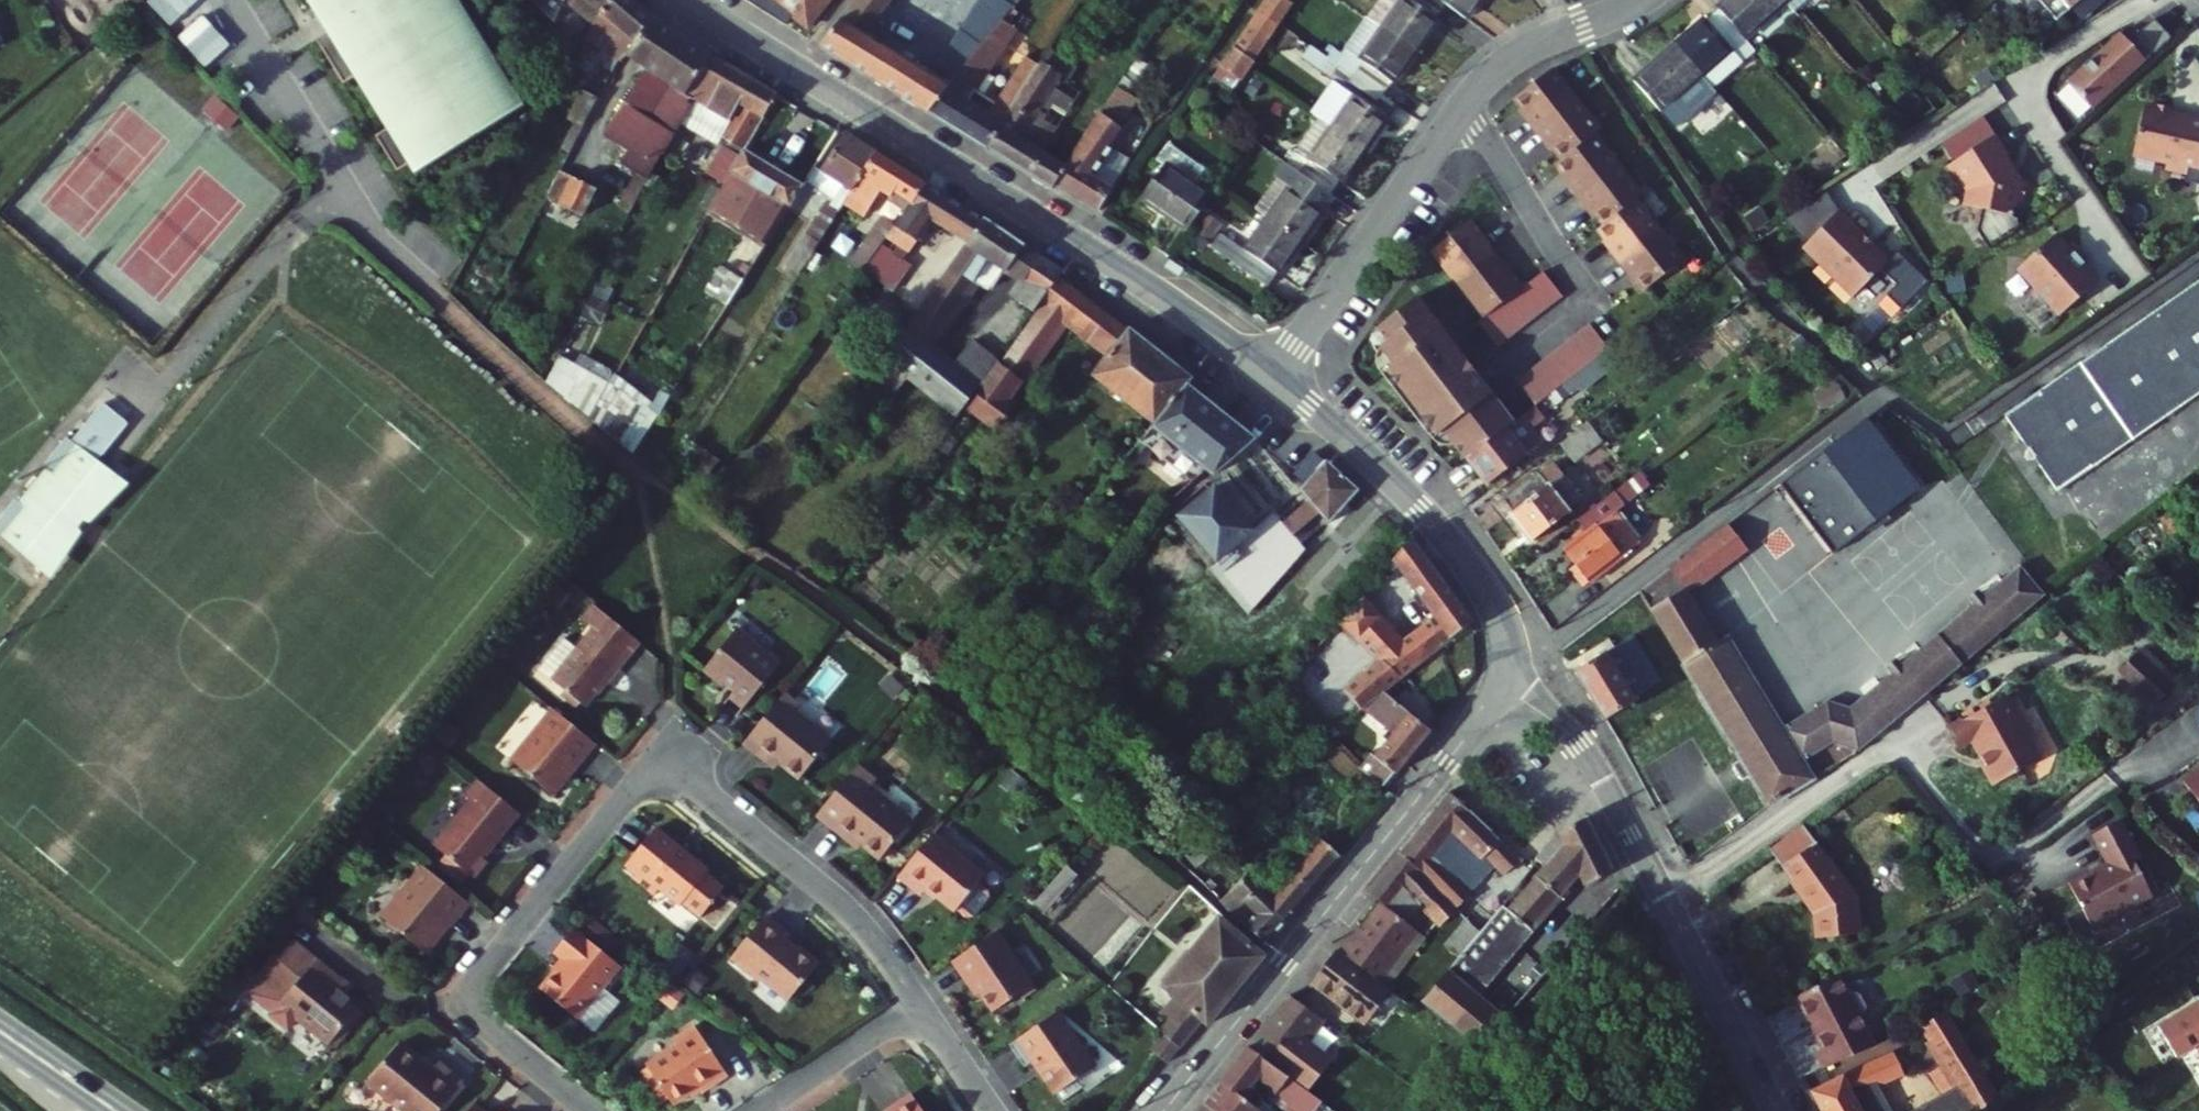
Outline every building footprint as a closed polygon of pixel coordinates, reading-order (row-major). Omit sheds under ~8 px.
[(483,0),(313,0),(337,37),(326,45),(354,89),(365,82),(398,133),(386,141),(409,176),(420,169),(426,178),(547,102),(483,0)] [(563,19),(569,8),(574,0),(542,0),(563,19)] [(569,8),(602,32),(610,19),(624,0),(574,0),(569,8)] [(654,0),(624,0),(610,19),(601,34),(615,46),(612,51),(619,57),(620,63),(626,69),(641,41),(648,43),(666,11),(654,0)] [(819,30),(843,0),(781,0),(819,30)] [(914,0),(873,0),(834,49),(940,115),(1003,39),(1026,12),(1011,0),(997,0),(937,79),(881,42),(914,0)] [(1306,10),(1289,0),(1279,0),(1231,76),(1255,90),(1306,10)] [(1386,17),(1399,26),(1417,0),(1398,0),(1386,17)] [(1399,26),(1435,50),(1456,18),(1454,17),(1463,4),(1458,0),(1417,0),(1399,26)] [(1463,4),(1485,19),(1497,0),(1458,0),(1463,4)] [(1740,11),(1764,40),(1806,4),(1803,0),(1747,0),(1737,8),(1740,11)] [(2061,22),(2075,11),(2087,0),(2042,0),(2061,22)] [(2075,11),(2083,20),(2106,0),(2087,0),(2075,11)] [(729,49),(666,11),(648,43),(643,51),(662,61),(652,80),(640,98),(637,97),(620,128),(645,142),(638,152),(671,172),(683,152),(714,96),(705,90),(729,49)] [(1725,19),(1696,45),(1722,76),(1764,40),(1740,11),(1727,22),(1725,19)] [(8,49),(0,17),(0,51),(8,49)] [(2190,36),(2174,17),(2152,36),(2150,33),(2130,51),(2124,45),(2087,77),(2112,105),(2190,36)] [(1399,26),(1368,70),(1401,93),(1410,80),(1413,82),(1435,50),(1399,26)] [(1018,49),(1003,39),(940,115),(1002,152),(1019,126),(978,101),(1018,49)] [(1722,76),(1696,45),(1651,83),(1678,114),(1722,76)] [(793,88),(729,49),(705,90),(714,96),(719,100),(746,118),(738,132),(742,134),(720,169),(739,180),(759,145),(762,141),(793,88)] [(1116,90),(1065,57),(1050,81),(1038,98),(1019,126),(1002,152),(1066,193),(1072,183),(1080,172),(1039,145),(1075,91),(1103,109),(1116,90)] [(1038,98),(1050,81),(1034,70),(1038,65),(1028,59),(1013,81),(1038,98)] [(1335,116),(1348,124),(1383,149),(1415,103),(1401,93),(1368,70),(1359,84),(1358,84),(1335,116)] [(1585,98),(1562,70),(1526,100),(1538,115),(1534,118),(1545,131),(1585,98)] [(1604,134),(1610,130),(1585,98),(1545,131),(1555,143),(1558,141),(1573,159),(1604,134)] [(1129,99),(1119,114),(1133,124),(1144,108),(1129,99)] [(2195,116),(2184,113),(2186,106),(2169,101),(2167,109),(2162,108),(2156,112),(2146,150),(2180,158),(2178,166),(2198,171),(2198,113),(2195,116)] [(1119,114),(1112,123),(1136,139),(1142,130),(1133,124),(1119,114)] [(2011,134),(2000,116),(1976,131),(1988,149),(2011,134)] [(826,162),(856,183),(882,142),(850,123),(826,162)] [(1136,139),(1112,123),(1080,172),(1072,183),(1111,208),(1143,158),(1129,149),(1136,139)] [(1348,124),(1316,170),(1347,191),(1356,178),(1361,181),(1383,149),(1348,124)] [(2025,154),(2011,134),(1988,149),(1976,131),(1960,141),(1972,160),(1963,166),(1974,183),(1980,180),(1986,190),(1983,205),(2021,214),(2028,209),(2030,200),(2037,202),(2041,182),(2034,181),(2019,157),(2025,154)] [(1629,166),(1604,134),(1573,159),(1567,164),(1582,182),(1578,185),(1588,197),(1629,166)] [(818,174),(762,141),(759,145),(739,180),(726,202),(780,234),(786,223),(818,174)] [(904,183),(921,194),(936,175),(882,142),(856,183),(855,186),(880,201),(891,180),(901,187),(904,183)] [(1205,229),(1227,199),(1216,190),(1227,176),(1188,148),(1178,163),(1182,166),(1157,199),(1202,232),(1205,229)] [(1648,201),(1653,197),(1629,166),(1588,197),(1598,210),(1602,207),(1616,226),(1648,201)] [(616,181),(594,168),(577,199),(599,212),(616,181)] [(1316,170),(1285,215),(1320,239),(1341,209),(1337,206),(1347,191),(1316,170)] [(939,214),(973,238),(991,214),(936,175),(921,194),(904,219),(873,264),(901,284),(921,257),(913,252),(939,214)] [(845,203),(830,194),(791,256),(803,263),(845,203)] [(1673,232),(1648,201),(1616,226),(1611,230),(1625,249),(1622,251),(1632,264),(1673,232)] [(891,208),(860,254),(873,264),(904,219),(891,208)] [(1878,233),(1855,211),(1821,247),(1873,296),(1906,262),(1877,234),(1878,233)] [(1021,299),(1042,314),(1066,282),(1072,272),(991,214),(973,238),(939,284),(925,303),(947,319),(995,258),(1032,284),(1021,299)] [(1285,215),(1254,262),(1285,283),(1293,271),(1297,274),(1320,239),(1285,215)] [(1498,239),(1484,222),(1445,254),(1472,287),(1508,258),(1495,242),(1498,239)] [(1660,293),(1697,264),(1673,232),(1632,264),(1642,277),(1645,274),(1660,293)] [(2086,252),(2070,233),(2040,258),(2039,269),(2053,285),(2048,289),(2061,305),(2066,300),(2076,311),(2111,281),(2096,263),(2099,261),(2089,249),(2086,252)] [(1522,274),(1508,258),(1472,287),(1500,321),(1538,289),(1524,272),(1522,274)] [(718,270),(705,292),(727,305),(741,283),(718,270)] [(1579,298),(1558,273),(1538,289),(1500,321),(1494,325),(1515,350),(1579,298)] [(1209,380),(1066,282),(1042,314),(987,391),(973,410),(1001,433),(1022,405),(1020,404),(1074,329),(1120,361),(1106,381),(1166,427),(1203,386),(1209,380)] [(2198,326),(2198,282),(2011,406),(2036,444),(2198,326)] [(926,345),(947,319),(925,303),(905,328),(926,345)] [(1494,385),(1431,308),(1391,341),(1401,354),(1395,359),(1409,377),(1403,382),(1441,429),(1446,425),(1451,431),(1446,435),(1455,446),(1461,440),(1484,469),(1485,468),(1531,431),(1499,392),(1495,395),(1490,388),(1494,385)] [(2063,484),(2198,395),(2198,326),(2036,444),(2063,484)] [(905,328),(880,360),(962,424),(973,410),(987,391),(926,345),(905,328)] [(1625,354),(1605,329),(1534,386),(1555,411),(1556,410),(1625,354)] [(1499,392),(1494,385),(1490,388),(1495,395),(1499,392)] [(1269,438),(1203,386),(1166,427),(1152,443),(1197,479),(1217,462),(1228,471),(1269,438)] [(601,409),(590,422),(633,457),(644,444),(601,409)] [(1507,494),(1544,464),(1541,460),(1557,447),(1546,434),(1564,419),(1556,410),(1555,411),(1531,431),(1485,468),(1507,494)] [(1451,431),(1446,425),(1441,429),(1446,435),(1451,431)] [(1848,559),(1937,494),(1889,429),(1800,495),(1848,559)] [(1601,431),(1574,453),(1589,471),(1616,449),(1601,431)] [(33,558),(106,470),(79,447),(54,477),(44,469),(21,497),(31,505),(5,535),(33,558)] [(1379,493),(1347,463),(1321,493),(1330,505),(1305,527),(1295,515),(1273,534),(1230,482),(1195,512),(1231,556),(1223,562),(1262,609),(1324,549),(1312,535),(1339,514),(1348,525),(1379,493)] [(106,470),(33,558),(54,575),(127,488),(106,470)] [(1548,552),(1586,522),(1583,519),(1597,508),(1568,473),(1521,512),(1530,523),(1527,526),(1548,552)] [(1677,508),(1655,480),(1628,501),(1651,529),(1677,508)] [(1605,593),(1655,553),(1655,549),(1632,521),(1586,559),(1598,573),(1596,575),(1593,580),(1605,593)] [(1747,536),(1692,581),(1696,589),(1707,610),(1768,562),(1747,536)] [(1486,616),(1431,540),(1407,564),(1448,620),(1419,643),(1377,595),(1355,617),(1395,662),(1361,688),(1376,706),(1380,703),(1400,686),(1486,616)] [(1862,706),(1887,736),(2042,610),(2017,579),(1862,706)] [(1662,604),(1663,606),(1696,589),(1692,581),(1662,604)] [(1707,610),(1696,589),(1663,606),(1669,619),(1693,664),(1727,647),(1707,610)] [(1609,639),(1616,654),(1669,619),(1663,606),(1662,604),(1609,639)] [(650,655),(604,618),(593,631),(602,638),(585,658),(561,688),(594,715),(615,689),(619,692),(650,655)] [(760,646),(743,632),(708,674),(725,688),(760,646)] [(1583,659),(1632,743),(1665,716),(1654,697),(1642,704),(1616,654),(1609,639),(1583,659)] [(1739,641),(1727,647),(1693,664),(1704,685),(1745,652),(1739,641)] [(786,668),(760,646),(725,688),(728,691),(731,687),(739,694),(733,701),(748,714),(786,668)] [(585,658),(574,648),(549,678),(561,688),(585,658)] [(1786,734),(1745,652),(1704,685),(1772,816),(1815,789),(1805,768),(1836,751),(1857,759),(1887,736),(1862,706),(1852,714),(1833,707),(1786,734)] [(2131,672),(2166,707),(2182,691),(2146,656),(2131,672)] [(1446,728),(1400,686),(1380,703),(1407,727),(1404,730),(1408,735),(1390,756),(1384,751),(1372,765),(1393,787),(1446,728)] [(2042,741),(2045,739),(2022,695),(1964,726),(1974,745),(1986,738),(2000,764),(1998,765),(2008,784),(2053,760),(2042,741)] [(804,711),(790,700),(747,750),(761,762),(767,755),(804,786),(836,749),(799,717),(804,711)] [(1632,743),(1638,754),(1671,727),(1665,716),(1632,743)] [(608,755),(562,717),(542,742),(546,745),(523,774),(561,805),(585,776),(588,779),(608,755)] [(880,863),(913,824),(870,787),(875,781),(862,770),(820,820),(847,843),(850,838),(880,863)] [(493,869),(530,825),(488,789),(476,804),(482,809),(442,857),(482,891),(497,873),(493,869)] [(1526,853),(1463,794),(1412,857),(1464,907),(1475,894),(1444,864),(1467,835),(1497,859),(1500,856),(1513,867),(1526,853)] [(2136,818),(2108,833),(2126,864),(2089,885),(2112,927),(2169,894),(2146,853),(2154,849),(2136,818)] [(1561,836),(1579,874),(1587,890),(1613,877),(1588,823),(1561,836)] [(1837,848),(1823,829),(1790,853),(1804,872),(1837,848)] [(1330,833),(1299,867),(1323,889),(1354,855),(1330,833)] [(690,862),(656,834),(627,870),(638,879),(633,886),(654,903),(661,896),(683,914),(684,913),(701,927),(711,915),(719,914),(718,908),(727,897),(710,883),(711,879),(699,869),(695,871),(688,865),(690,862)] [(1579,874),(1561,836),(1540,864),(1545,868),(1509,916),(1502,912),(1450,978),(1484,1005),(1579,874)] [(986,882),(935,839),(899,882),(922,901),(928,894),(956,917),(958,915),(968,923),(975,923),(990,904),(990,898),(980,889),(986,882)] [(1847,862),(1837,848),(1804,872),(1815,887),(1847,862)] [(1394,902),(1382,916),(1400,930),(1385,949),(1367,935),(1365,937),(1360,933),(1348,948),(1389,979),(1428,929),(1419,922),(1428,909),(1460,935),(1474,916),(1464,907),(1412,857),(1383,892),(1394,902)] [(1877,901),(1847,862),(1815,887),(1821,896),(1825,896),(1830,902),(1827,904),(1837,917),(1838,942),(1879,939),(1877,901)] [(1258,869),(1248,880),(1293,921),(1323,889),(1299,867),(1279,888),(1258,869)] [(1044,917),(1077,883),(1066,873),(1034,908),(1044,917)] [(460,937),(480,914),(434,876),(391,928),(434,964),(438,959),(445,960),(450,953),(448,948),(451,944),(449,942),(456,934),(460,937)] [(1256,926),(1274,942),(1293,921),(1248,880),(1238,891),(1259,909),(1266,916),(1256,926)] [(1249,919),(1256,926),(1266,916),(1259,909),(1249,919)] [(1385,949),(1400,930),(1382,916),(1367,935),(1385,949)] [(1170,1030),(1172,1031),(1188,1045),(1191,1047),(1212,1022),(1217,1025),(1274,956),(1230,919),(1172,988),(1188,1001),(1177,1014),(1181,1017),(1170,1030)] [(791,1012),(822,975),(801,958),(799,960),(789,952),(792,948),(766,926),(732,968),(760,991),(762,988),(791,1012)] [(958,960),(974,983),(977,981),(999,1012),(1042,982),(1004,928),(958,960)] [(578,1028),(621,975),(575,936),(555,960),(564,968),(540,996),(578,1028)] [(351,988),(303,948),(287,967),(283,963),(263,987),(291,1011),(286,1017),(304,1033),(307,1030),(338,1055),(370,1018),(344,996),(351,988)] [(1389,979),(1348,948),(1323,979),(1378,1021),(1403,990),(1389,979)] [(1854,977),(1813,1001),(1828,1028),(1830,1027),(1844,1052),(1836,1057),(1845,1074),(1894,1047),(1877,1018),(1882,1016),(1884,1008),(1877,995),(1869,993),(1864,996),(1854,977)] [(1484,1005),(1450,978),(1421,1013),(1477,1058),(1505,1022),(1484,1005)] [(1333,1020),(1300,995),(1257,1044),(1320,1093),(1343,1067),(1314,1042),(1333,1020)] [(1097,1064),(1058,1010),(1011,1044),(1026,1066),(1035,1060),(1064,1100),(1085,1085),(1079,1077),(1097,1064)] [(2018,1103),(1964,1010),(1933,1027),(1982,1110),(2004,1110),(2018,1103)] [(2175,1029),(2194,1059),(2198,1056),(2198,1014),(2175,1029)] [(1174,1061),(1188,1045),(1172,1031),(1158,1047),(1162,1051),(1174,1061)] [(690,1038),(668,1053),(671,1058),(641,1080),(663,1110),(682,1110),(697,1101),(700,1105),(725,1088),(723,1085),(702,1055),(690,1038)] [(1257,1044),(1230,1076),(1251,1092),(1265,1077),(1308,1110),(1322,1094),(1320,1093),(1257,1044)] [(372,1086),(383,1096),(418,1054),(406,1045),(372,1086)] [(1876,1097),(1923,1072),(1910,1048),(1832,1090),(1843,1110),(1884,1110),(1876,1097)] [(708,1051),(702,1055),(723,1085),(729,1081),(708,1051)] [(472,1086),(446,1065),(440,1072),(418,1054),(383,1096),(402,1110),(451,1110),(472,1086)] [(1214,1094),(1235,1110),(1265,1110),(1269,1106),(1251,1092),(1230,1076),(1214,1094)] [(1199,1110),(1235,1110),(1214,1094),(1199,1110)] [(913,1099),(896,1110),(921,1110),(913,1099)]
